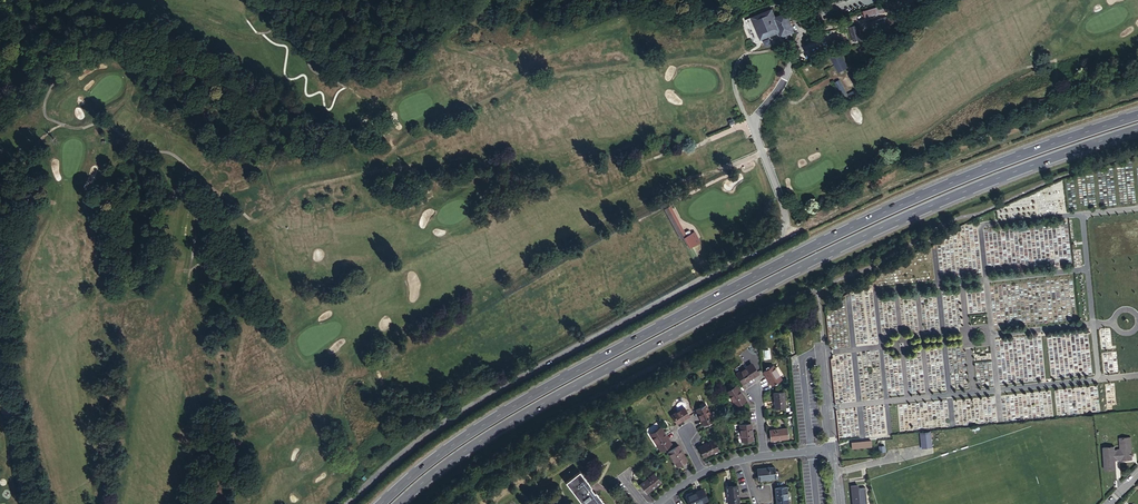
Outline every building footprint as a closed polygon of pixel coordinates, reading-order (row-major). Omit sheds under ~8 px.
[(863,11),(864,15),(898,4),(899,8),(907,5),(906,0),(890,0),(884,2),(885,5),(863,11)] [(899,8),(898,4),(864,15),(865,18),(899,8)] [(773,9),(754,17),(763,38),(780,32),(781,37),(794,32),(787,13),(776,17),(773,9)] [(899,15),(888,18),(890,25),(901,22),(899,15)] [(746,20),(755,41),(763,38),(754,17),(746,20)] [(887,17),(877,20),(879,29),(885,28),(887,32),(891,31),(887,17)] [(877,20),(869,22),(871,32),(879,29),(877,20)] [(858,25),(850,28),(854,42),(862,39),(858,25)] [(840,51),(831,55),(839,71),(849,67),(840,51)] [(856,90),(847,94),(842,80),(835,82),(839,93),(838,94),(841,103),(864,95),(855,72),(849,75),(856,90)] [(825,110),(836,106),(831,90),(820,94),(825,110)] [(947,143),(942,146),(945,153),(951,150),(947,143)] [(86,186),(98,189),(103,170),(91,167),(86,186)] [(669,205),(664,208),(675,228),(680,226),(669,205)] [(687,228),(678,233),(683,242),(692,238),(687,228)] [(743,384),(758,374),(752,365),(737,375),(743,384)] [(773,386),(773,385),(781,380),(772,367),(764,373),(773,386)] [(746,401),(737,388),(736,387),(727,393),(732,400),(736,407),(746,401)] [(774,394),(776,409),(786,407),(784,393),(774,394)] [(697,410),(704,425),(713,420),(706,405),(697,410)] [(677,424),(690,416),(685,407),(672,416),(677,424)] [(751,424),(740,425),(742,442),(753,441),(752,433),(751,424)] [(671,444),(660,428),(651,434),(661,450),(670,444),(671,444)] [(770,431),(772,441),(788,439),(787,429),(770,431)] [(932,432),(921,433),(923,448),(933,447),(932,432)] [(1115,447),(1104,447),(1105,469),(1117,469),(1116,461),(1116,458),(1121,458),(1121,460),(1133,460),(1132,438),(1120,438),(1121,450),(1121,452),(1116,452),(1116,450),(1115,447)] [(704,457),(705,457),(717,451),(713,442),(700,448),(704,457)] [(677,446),(669,452),(678,466),(687,461),(687,460),(677,446)] [(758,480),(774,478),(773,468),(757,470),(758,480)] [(579,471),(565,481),(583,503),(605,503),(595,491),(594,492),(589,486),(591,485),(579,471)] [(647,493),(658,485),(652,477),(641,485),(642,486),(647,493)] [(851,484),(853,503),(867,503),(865,486),(859,487),(859,483),(851,484)] [(727,487),(729,503),(736,503),(739,503),(737,486),(727,487)] [(788,503),(786,487),(775,489),(777,503),(787,503),(788,503)] [(693,495),(687,497),(689,503),(699,503),(707,501),(703,491),(693,495)]
